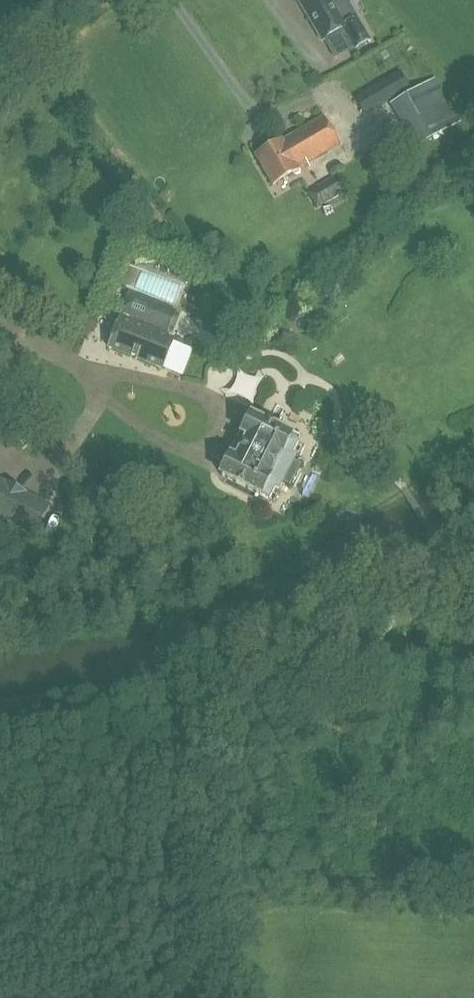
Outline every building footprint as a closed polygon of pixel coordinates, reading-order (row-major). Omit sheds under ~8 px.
[(310,20),(309,20),(312,25),(313,25),(322,40),(338,31),(349,49),(353,47),(354,48),(370,39),(357,18),(345,25),(332,3),(337,0),(298,0),(310,20)] [(357,98),(367,115),(411,88),(401,71),(357,98)] [(432,81),(393,105),(418,147),(457,123),(432,81)] [(339,144),(323,116),(282,141),(282,140),(255,155),(272,185),(299,169),(298,168),(339,144)] [(320,185),(329,201),(344,192),(334,177),(320,185)] [(129,292),(120,313),(144,323),(153,302),(129,292)] [(189,318),(192,303),(156,294),(153,310),(189,318)] [(119,319),(108,347),(160,368),(171,340),(119,319)] [(283,331),(281,338),(291,341),(293,333),(283,331)] [(230,457),(221,476),(260,496),(291,437),(251,417),(242,435),(247,438),(236,460),(230,457)] [(3,538),(10,524),(35,537),(52,505),(0,478),(0,537),(3,538)]
